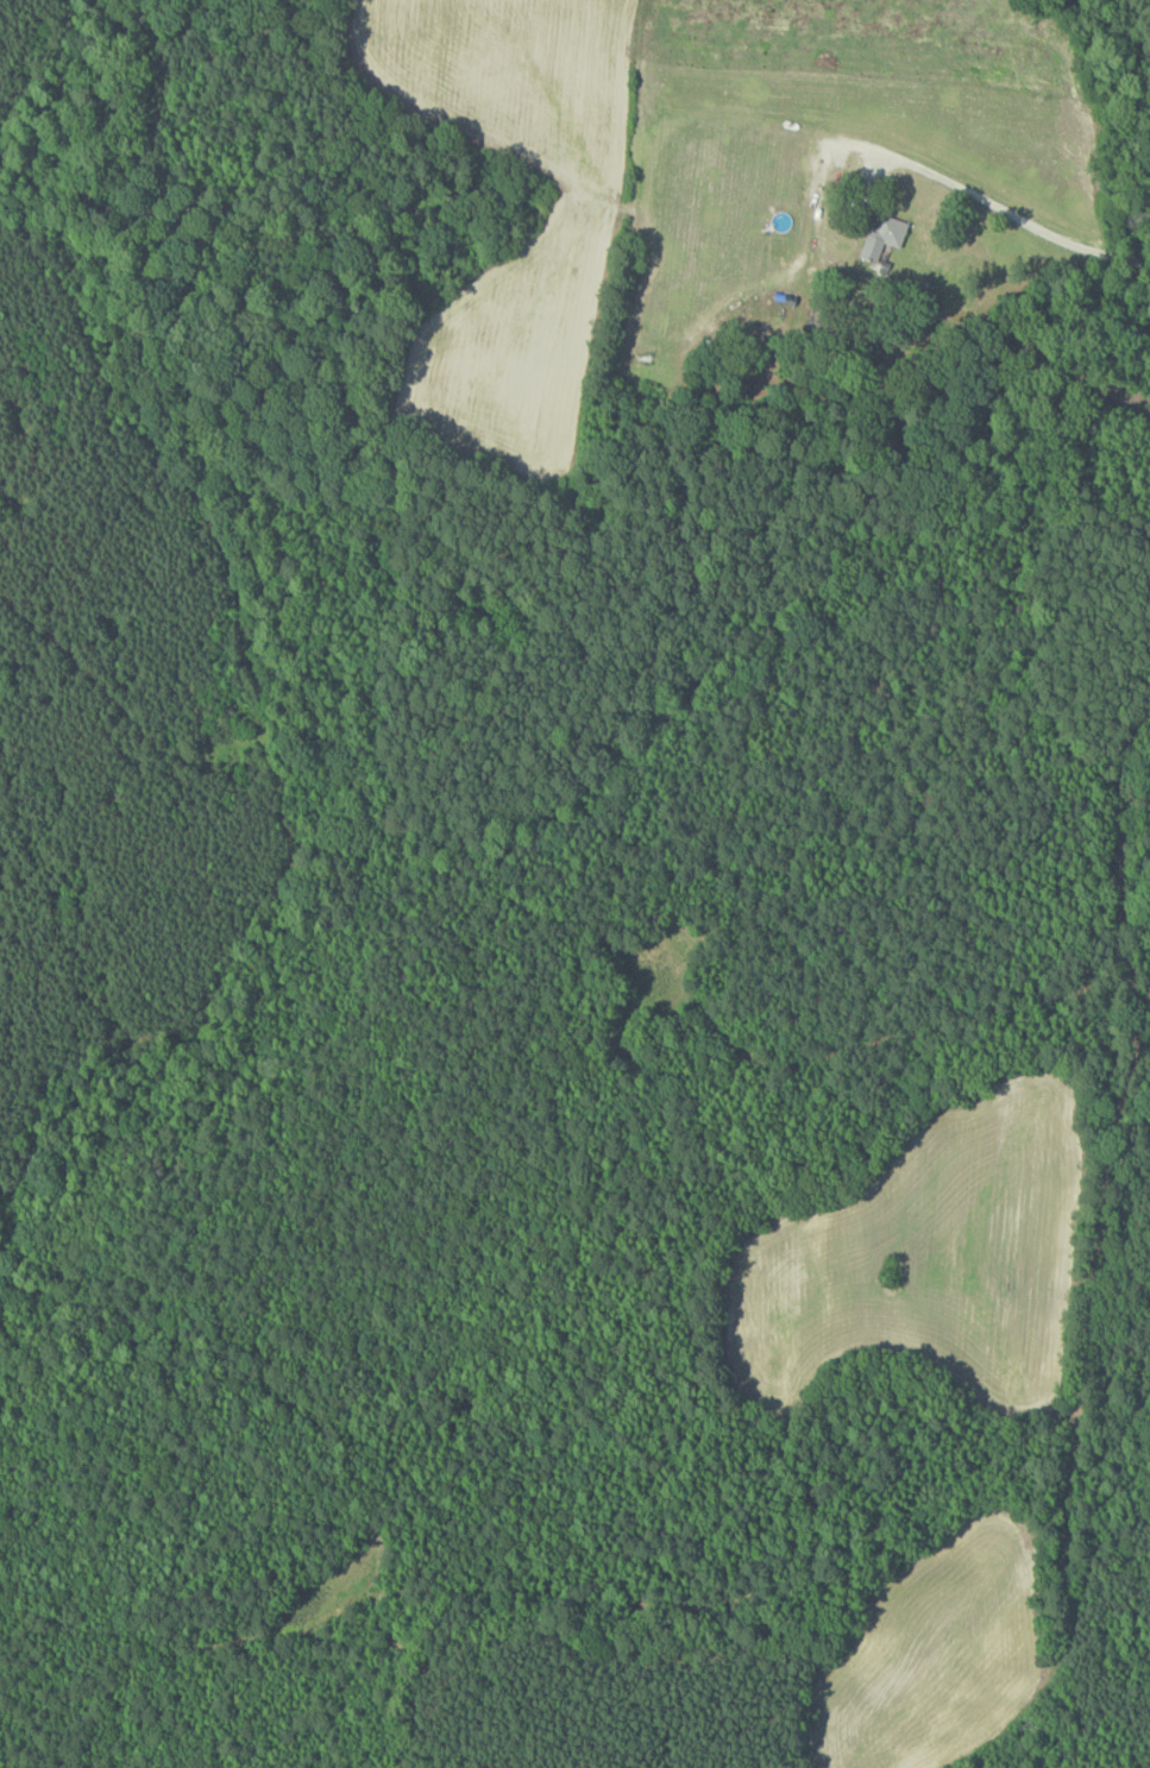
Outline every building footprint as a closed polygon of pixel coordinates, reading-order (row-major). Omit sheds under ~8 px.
[(908,222),(883,213),(878,227),(870,224),(858,260),(878,266),(886,243),(899,247),(908,222)]
